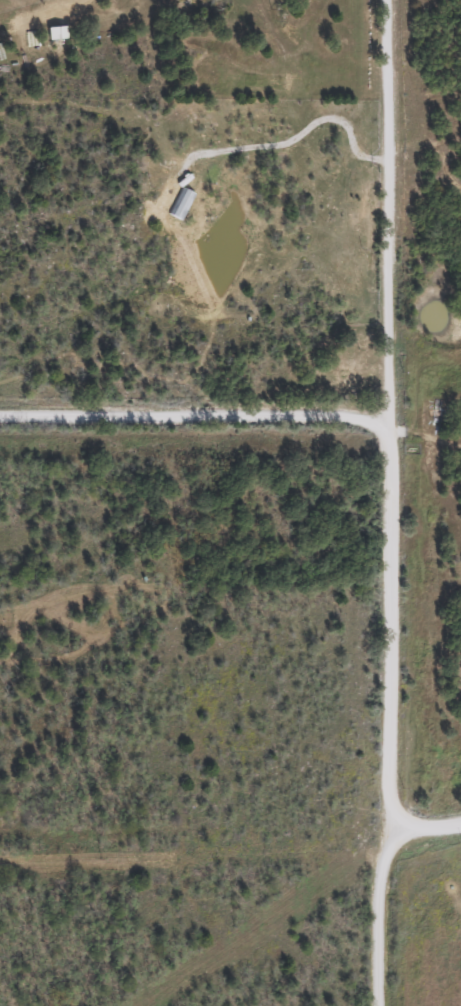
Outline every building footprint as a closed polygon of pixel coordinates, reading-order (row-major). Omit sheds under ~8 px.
[(66,39),(64,25),(45,28),(47,42),(66,39)] [(194,195),(181,188),(166,214),(180,222),(194,195)]
